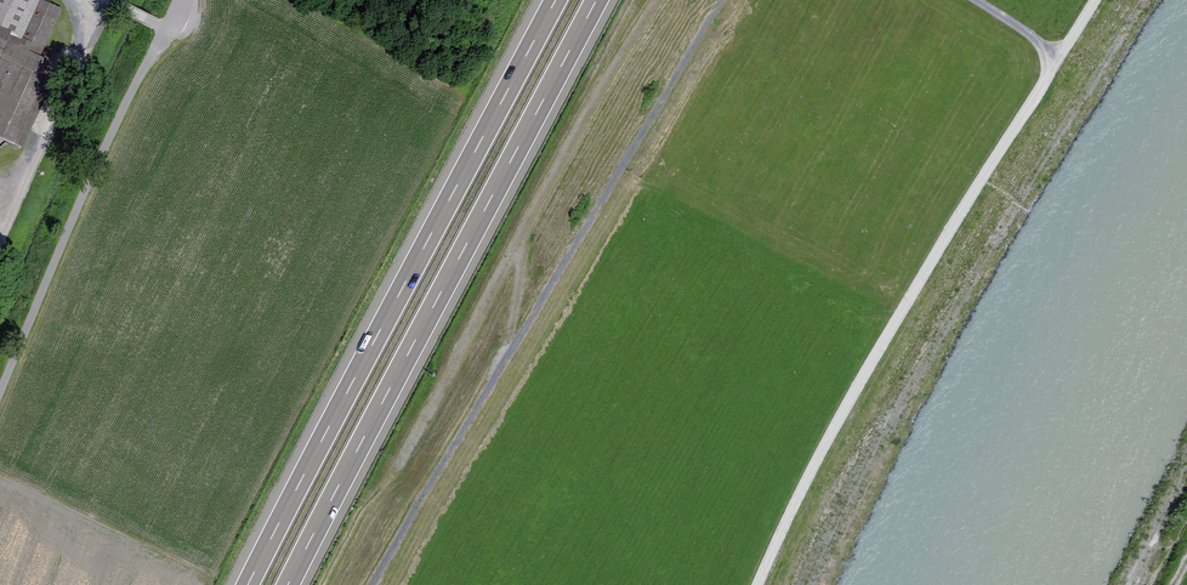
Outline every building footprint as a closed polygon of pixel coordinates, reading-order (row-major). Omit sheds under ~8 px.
[(26,147),(68,52),(48,43),(65,5),(54,0),(0,0),(0,135),(26,147)]
